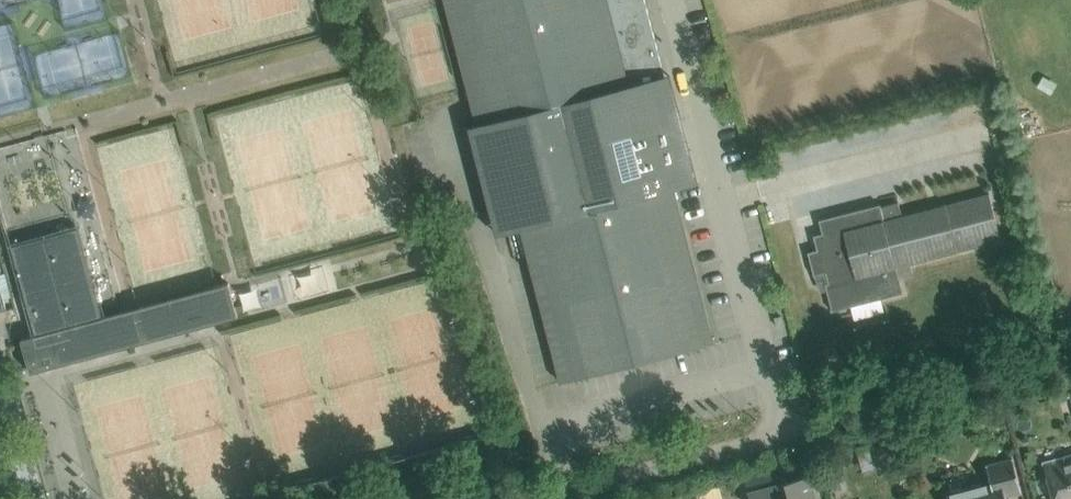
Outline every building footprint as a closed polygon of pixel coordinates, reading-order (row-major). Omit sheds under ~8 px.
[(554,360),(560,382),(688,348),(698,346),(713,342),(674,190),(686,187),(697,184),(687,145),(689,144),(680,109),(673,111),(645,0),(444,0),(476,124),(476,125),(477,126),(469,128),(496,234),(504,232),(520,228),(554,360)] [(817,249),(808,252),(814,275),(824,273),(826,283),(825,283),(827,289),(827,290),(832,311),(850,306),(854,305),(853,298),(876,293),(877,299),(881,298),(903,293),(900,280),(897,267),(909,264),(911,263),(1001,240),(996,219),(989,192),(902,215),(899,202),(881,207),(880,204),(840,214),(819,220),(823,233),(823,235),(817,237),(820,249),(817,249)] [(229,282),(104,316),(79,226),(12,246),(36,335),(23,338),(21,338),(23,346),(30,372),(113,350),(238,316),(229,282)] [(775,317),(777,326),(783,324),(781,316),(775,317)] [(1047,464),(1051,480),(1048,480),(1051,490),(1054,489),(1057,498),(1070,498),(1070,457),(1047,464)] [(949,498),(1007,498),(1006,495),(1021,491),(1013,458),(986,465),(991,483),(948,495),(949,498)] [(830,492),(842,488),(838,474),(826,477),(830,492)] [(750,498),(816,498),(810,475),(748,492),(750,498)]
